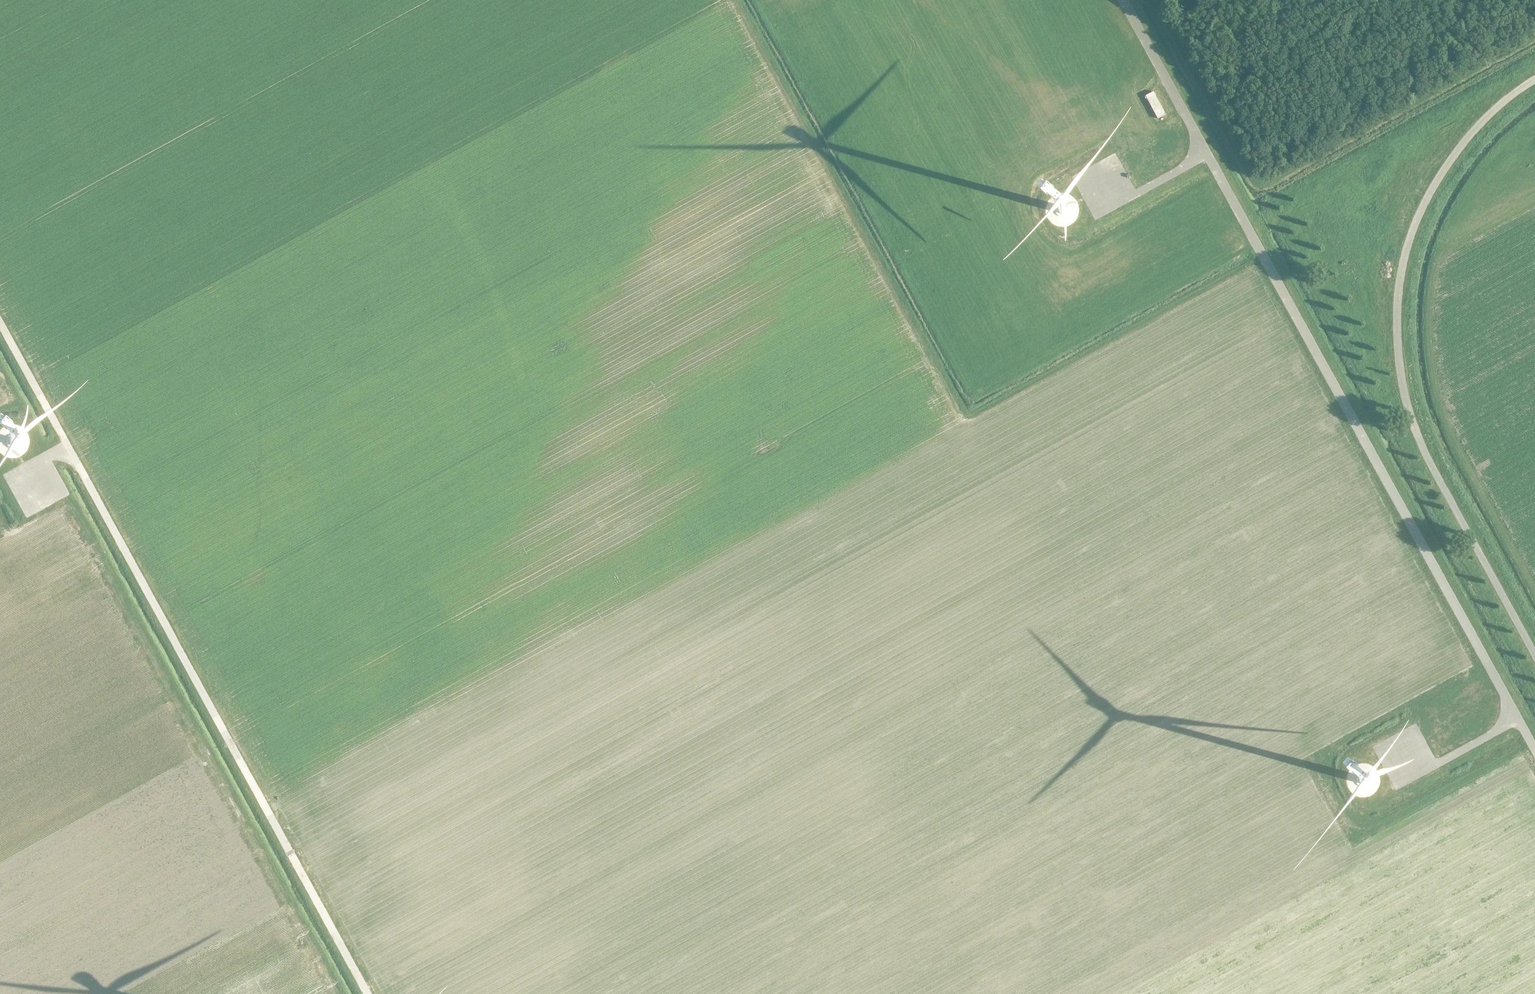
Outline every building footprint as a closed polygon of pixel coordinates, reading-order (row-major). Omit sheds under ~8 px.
[(1066,211),(1066,210),(1066,209),(1065,208),(1065,207),(1064,207),(1063,206),(1062,206),(1061,206),(1060,206),(1060,207),(1059,207),(1059,208),(1058,208),(1058,209),(1058,210),(1058,211),(1058,212),(1058,213),(1059,213),(1059,214),(1060,214),(1061,214),(1061,215),(1062,215),(1063,215),(1063,214),(1064,214),(1065,213),(1066,212),(1066,211)] [(16,442),(16,441),(16,440),(15,440),(15,439),(14,439),(14,438),(13,438),(12,438),(11,438),(10,438),(10,439),(9,439),(9,440),(8,440),(8,441),(8,442),(8,443),(8,444),(9,444),(9,445),(10,445),(10,446),(11,446),(12,446),(13,446),(14,446),(14,445),(15,445),(15,444),(16,444),(16,443),(16,442)] [(1367,781),(1367,780),(1366,780),(1366,779),(1366,778),(1365,778),(1365,777),(1364,777),(1363,777),(1362,777),(1361,777),(1360,777),(1360,778),(1359,778),(1359,779),(1359,780),(1358,780),(1358,781),(1358,782),(1359,782),(1359,783),(1360,784),(1361,784),(1361,785),(1362,785),(1363,785),(1364,785),(1364,784),(1365,784),(1366,783),(1366,782),(1367,781)]
